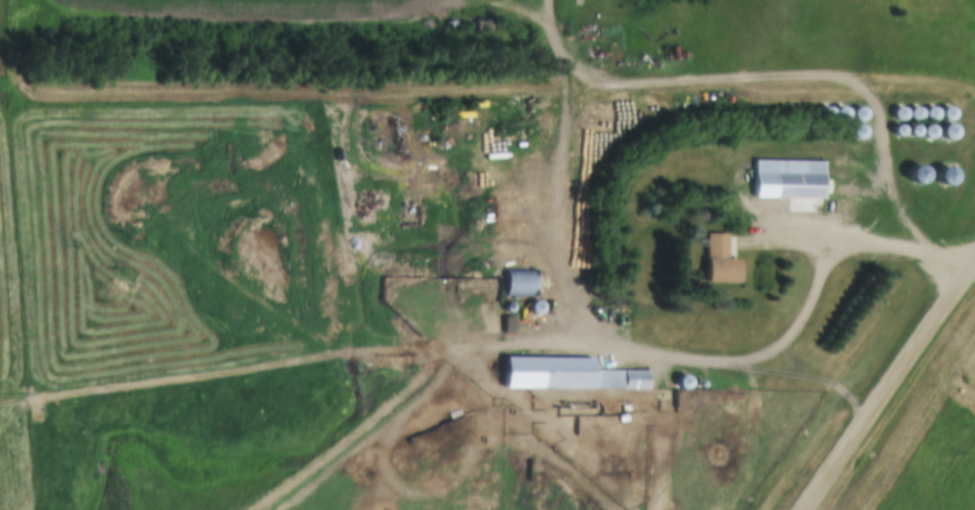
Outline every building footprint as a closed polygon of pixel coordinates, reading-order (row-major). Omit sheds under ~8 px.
[(475,37),(491,37),(491,21),(475,21),(475,37)] [(836,107),(838,112),(836,117),(831,120),(826,117),(823,112),(826,107),(831,105),(836,107)] [(851,108),(853,113),(851,118),(846,120),(841,118),(838,113),(841,108),(846,105),(851,108)] [(925,107),(927,112),(925,117),(920,119),(915,117),(912,112),(915,107),(920,105),(925,107)] [(941,107),(943,113),(941,118),(936,120),(931,118),(929,113),(931,107),(936,105),(941,107)] [(869,108),(871,113),(869,119),(864,121),(859,119),(857,113),(859,108),(864,106),(869,108)] [(909,108),(911,113),(909,118),(904,120),(899,118),(896,113),(899,108),(904,106),(909,108)] [(957,108),(959,113),(957,118),(952,120),(947,118),(945,113),(947,108),(952,106),(957,108)] [(922,124),(924,129),(922,134),(917,137),(911,134),(909,129),(911,124),(917,122),(922,124)] [(939,125),(941,131),(939,136),(934,138),(929,136),(927,131),(929,125),(934,123),(939,125)] [(960,125),(963,131),(960,137),(955,139),(949,137),(947,131),(949,125),(955,123),(960,125)] [(869,126),(871,131),(869,136),(864,138),(858,136),(856,131),(858,126),(864,124),(869,126)] [(907,125),(908,129),(907,133),(903,135),(899,133),(897,129),(899,125),(903,124),(907,125)] [(955,133),(950,126),(941,133),(947,140),(955,133)] [(760,158),(828,159),(828,197),(759,197),(760,158)] [(928,167),(931,173),(928,180),(922,183),(915,180),(913,173),(915,167),(922,164),(928,167)] [(958,168),(960,175),(958,181),(951,184),(944,181),(942,175),(944,168),(951,166),(958,168)] [(713,232),(733,232),(732,258),(744,258),(744,281),(713,281),(713,232)] [(510,268),(540,269),(540,296),(510,295),(510,268)] [(546,301),(548,306),(546,311),(541,313),(536,311),(534,306),(536,301),(541,299),(546,301)] [(518,303),(519,306),(518,309),(514,311),(511,309),(509,306),(511,303),(514,301),(518,303)] [(509,315),(518,315),(518,331),(509,331),(509,315)] [(509,356),(597,357),(597,386),(509,386),(509,356)] [(600,368),(653,369),(652,388),(600,388),(600,368)] [(694,375),(696,380),(694,385),(689,387),(684,385),(681,380),(684,375),(689,373),(694,375)] [(60,427),(72,427),(72,414),(59,414),(60,427)]
